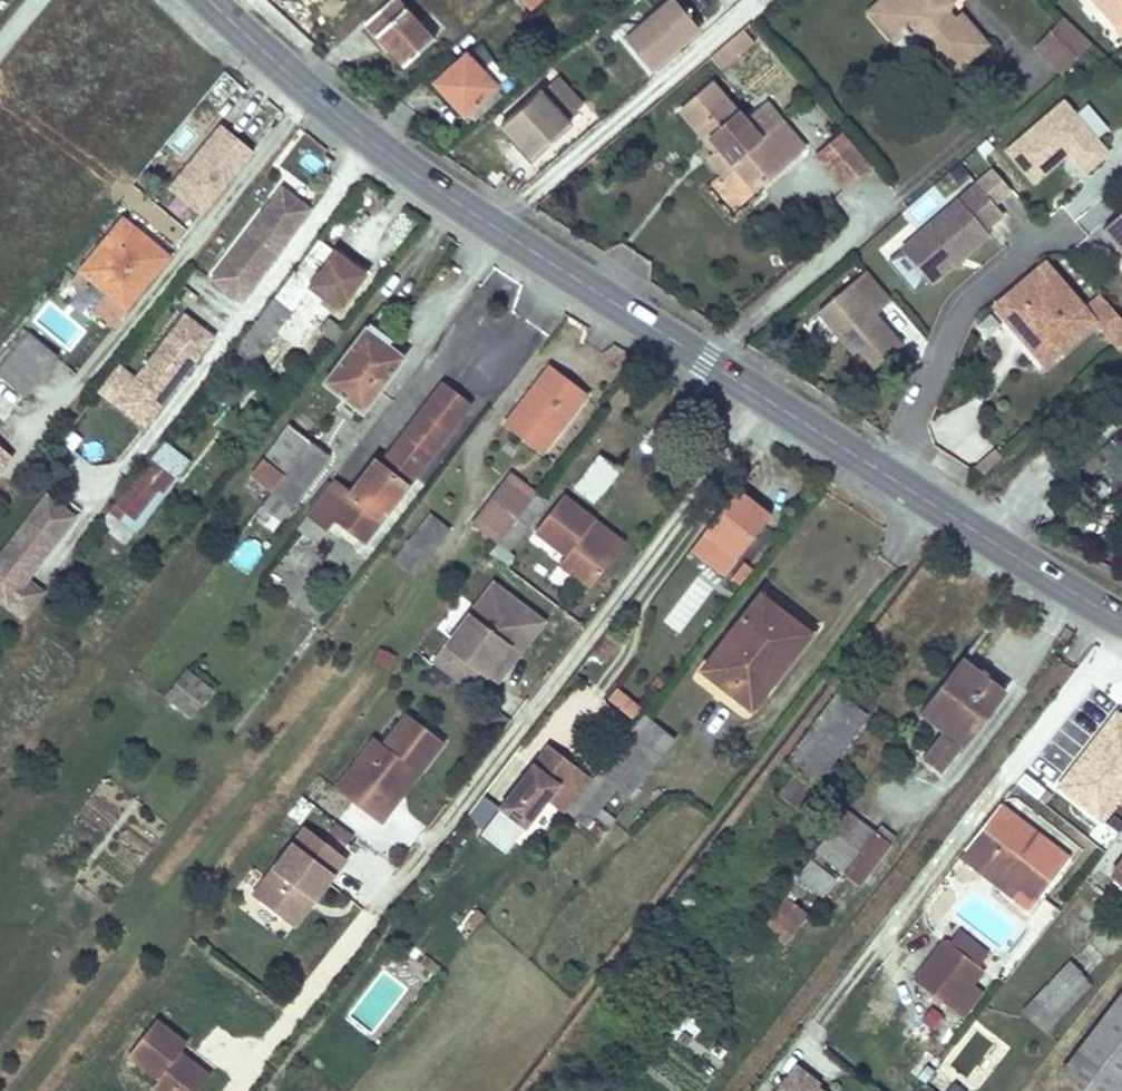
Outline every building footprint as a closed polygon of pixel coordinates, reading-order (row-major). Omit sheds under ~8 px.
[(364,26),(403,69),(433,41),(396,0),(392,0),(364,26)] [(530,10),(541,0),(521,0),(530,10)] [(875,7),(885,21),(880,25),(896,43),(905,35),(908,37),(912,34),(922,45),(918,49),(944,80),(985,45),(960,15),(955,19),(950,14),(942,13),(928,11),(927,0),(883,0),(875,7)] [(928,11),(942,13),(955,0),(927,0),(928,11)] [(1116,28),(1121,22),(1121,0),(1092,0),(1116,28)] [(651,72),(677,49),(673,44),(679,38),(684,43),(699,31),(673,1),(625,42),(651,72)] [(875,7),(869,12),(880,25),(885,21),(875,7)] [(1064,20),(1036,49),(1061,74),(1089,45),(1064,20)] [(743,32),(726,47),(735,57),(752,43),(743,32)] [(905,35),(896,43),(908,57),(918,49),(922,45),(912,34),(908,37),(905,35)] [(677,49),(684,43),(679,38),(673,44),(677,49)] [(726,47),(711,59),(720,70),(735,57),(726,47)] [(458,85),(445,97),(465,118),(495,90),(465,57),(448,74),(458,85)] [(448,74),(435,86),(445,97),(458,85),(448,74)] [(541,95),(508,123),(536,157),(569,127),(567,124),(583,110),(559,81),(542,95),(541,95)] [(681,113),(707,143),(711,139),(719,149),(715,152),(707,159),(721,174),(733,165),(753,188),(786,160),(764,133),(766,129),(765,128),(754,115),(745,123),(712,86),(681,113)] [(1107,153),(1063,102),(1006,151),(1033,182),(1066,153),(1083,173),(1107,153)] [(777,119),(765,128),(766,129),(764,133),(786,160),(801,147),(777,119)] [(252,149),(220,122),(168,184),(201,211),(252,149)] [(536,157),(508,123),(501,129),(529,163),(536,157)] [(871,164),(842,129),(815,151),(844,186),(871,164)] [(711,139),(707,143),(715,152),(719,149),(711,139)] [(960,257),(988,234),(984,230),(1002,214),(976,184),(918,234),(909,223),(878,250),(903,278),(916,268),(930,284),(951,265),(960,266),(960,257)] [(240,298),(310,207),(281,185),(211,276),(240,298)] [(1102,229),(1121,251),(1121,211),(1102,229)] [(123,221),(72,284),(95,304),(92,307),(114,325),(125,311),(125,305),(166,256),(123,221)] [(361,278),(349,269),(352,265),(319,239),(234,348),(253,362),(310,285),(339,307),(361,278)] [(1044,264),(995,306),(1020,336),(1028,329),(1052,356),(1092,321),(1119,351),(1121,348),(1121,320),(1107,302),(1090,316),(1082,308),(1044,264)] [(352,265),(349,269),(361,278),(365,274),(352,265)] [(899,344),(873,313),(889,299),(865,271),(816,313),(850,353),(856,349),(872,368),(899,344)] [(1090,316),(1107,302),(1099,293),(1082,308),(1090,316)] [(153,410),(213,333),(186,312),(136,376),(118,363),(99,388),(118,402),(127,389),(153,410)] [(321,329),(335,339),(344,328),(329,317),(321,329)] [(370,322),(326,384),(363,412),(404,357),(370,332),(375,326),(370,322)] [(23,329),(0,357),(0,374),(24,394),(56,356),(23,329)] [(1052,356),(1028,329),(1020,336),(1044,363),(1052,356)] [(548,369),(508,422),(543,449),(583,396),(548,369)] [(333,480),(307,513),(327,528),(335,518),(364,541),(382,517),(378,514),(382,507),(387,510),(468,404),(442,385),(381,466),(375,461),(351,494),(333,480)] [(153,410),(127,389),(118,402),(144,422),(153,410)] [(167,441),(154,458),(177,476),(190,459),(167,441)] [(310,441),(273,489),(293,505),(330,455),(310,441)] [(0,449),(0,471),(11,459),(0,449)] [(600,455),(575,487),(594,502),(619,470),(600,455)] [(177,476),(154,458),(113,509),(137,528),(177,476)] [(497,542),(536,491),(510,472),(472,522),(497,542)] [(508,550),(547,500),(536,491),(497,542),(508,550)] [(762,511),(734,492),(704,532),(722,545),(708,563),(724,576),(763,525),(755,520),(762,511)] [(75,516),(46,494),(0,553),(0,581),(14,592),(5,604),(23,618),(44,592),(26,579),(75,516)] [(615,554),(585,530),(592,521),(561,497),(534,532),(564,556),(558,564),(588,588),(615,554)] [(378,514),(382,517),(387,510),(382,507),(378,514)] [(762,511),(755,520),(763,525),(770,517),(762,511)] [(431,513),(397,558),(414,572),(426,557),(450,527),(431,513)] [(592,521),(585,530),(615,554),(622,546),(592,521)] [(722,545),(704,532),(690,550),(708,563),(722,545)] [(0,581),(0,601),(5,604),(14,592),(0,581)] [(490,584),(431,663),(434,665),(451,678),(465,689),(479,671),(484,675),(506,646),(510,650),(535,617),(490,584)] [(760,595),(703,670),(750,707),(808,632),(760,595)] [(506,646),(484,675),(494,682),(540,621),(535,617),(510,650),(506,646)] [(612,630),(594,653),(604,661),(622,638),(612,630)] [(381,646),(375,661),(391,668),(397,653),(381,646)] [(960,660),(919,713),(944,732),(922,758),(940,773),(1003,692),(960,660)] [(451,678),(434,665),(425,677),(442,690),(451,678)] [(188,669),(167,697),(193,717),(215,689),(188,669)] [(618,684),(606,698),(631,720),(643,706),(618,684)] [(782,764),(794,773),(811,787),(821,774),(826,767),(864,717),(836,695),(782,764)] [(384,745),(376,738),(335,789),(377,823),(395,802),(387,796),(411,767),(418,772),(443,741),(409,713),(384,745)] [(645,716),(626,741),(654,763),(673,739),(645,716)] [(625,740),(577,801),(594,814),(616,786),(628,796),(654,763),(626,741),(625,740)] [(543,799),(562,814),(589,779),(546,745),(488,819),(513,838),(543,799)] [(395,802),(418,772),(411,767),(387,796),(395,802)] [(826,767),(821,774),(829,781),(835,774),(826,767)] [(811,787),(794,773),(779,794),(796,807),(811,787)] [(594,814),(577,801),(569,811),(585,825),(594,814)] [(1001,807),(967,850),(988,867),(994,860),(1039,896),(1068,859),(1001,807)] [(810,860),(797,877),(806,884),(804,888),(811,895),(815,890),(823,896),(835,880),(827,874),(830,870),(822,863),(826,858),(860,885),(896,838),(880,826),(875,833),(847,811),(809,859),(810,860)] [(312,899),(345,857),(305,826),(251,893),(288,922),(309,896),(312,899)] [(988,867),(967,850),(962,856),(998,886),(1003,878),(1034,902),(1039,896),(994,860),(988,867)] [(1109,877),(1121,887),(1121,861),(1109,877)] [(788,887),(760,922),(787,943),(809,914),(793,901),(798,895),(788,887)] [(687,914),(675,904),(669,913),(681,922),(687,914)] [(751,928),(745,937),(757,946),(763,938),(751,928)] [(961,932),(951,943),(980,965),(989,954),(961,932)] [(980,965),(951,943),(946,940),(915,980),(953,1010),(984,969),(980,965)] [(1069,963),(1023,1011),(1040,1027),(1086,980),(1069,963)] [(1062,1072),(1087,1090),(1119,1090),(1121,1087),(1121,994),(1062,1072)] [(946,1017),(931,1005),(921,1019),(935,1030),(946,1017)] [(689,1008),(670,1033),(686,1045),(699,1029),(693,1025),(700,1016),(689,1008)] [(128,1057),(158,1080),(152,1089),(154,1090),(200,1090),(211,1077),(180,1052),(186,1043),(156,1020),(128,1057)] [(716,1044),(711,1050),(720,1058),(725,1051),(716,1044)] [(814,1087),(818,1081),(797,1065),(777,1090),(819,1090),(814,1087)] [(956,1082),(949,1090),(964,1090),(965,1089),(956,1082)]
